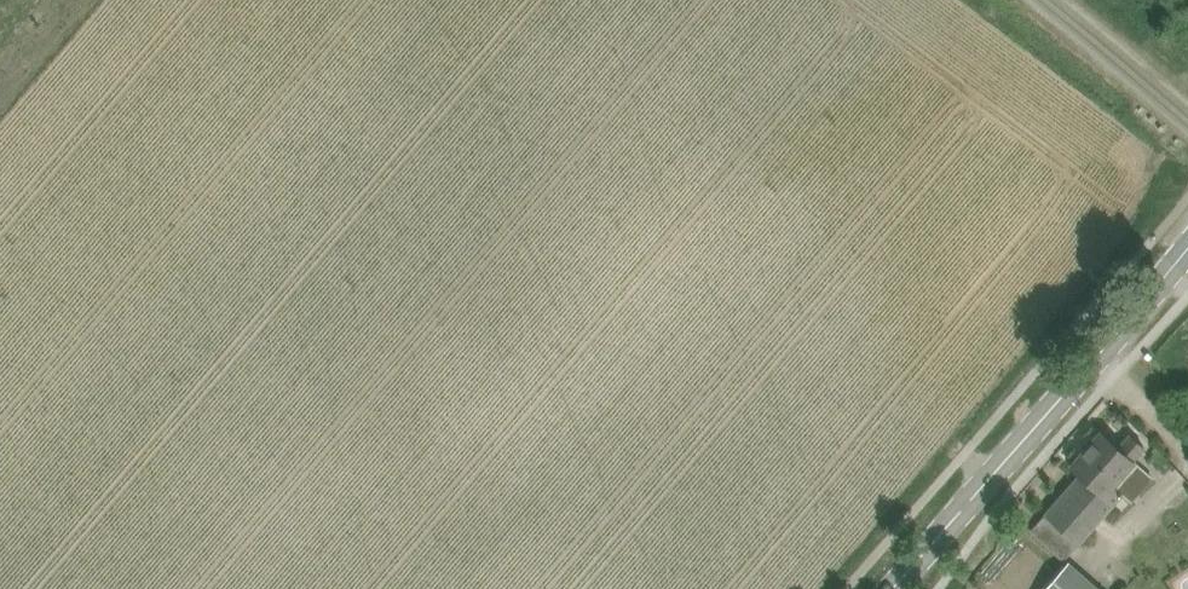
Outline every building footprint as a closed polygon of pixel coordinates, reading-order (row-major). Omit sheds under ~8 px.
[(1100,537),(1092,529),(1123,494),(1113,485),(1135,461),(1134,460),(1145,447),(1129,433),(1118,445),(1103,432),(1072,466),(1081,474),(1033,529),(1066,558),(1079,543),(1079,544),(1082,540),(1091,547),(1100,537)] [(1073,558),(1045,588),(1107,588),(1073,558)]
